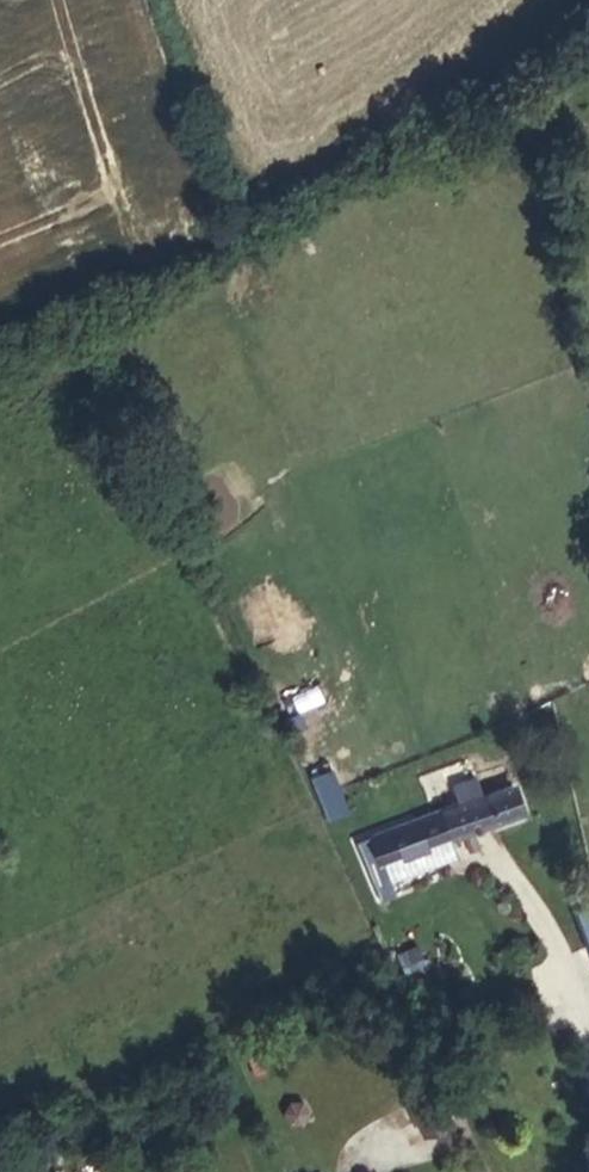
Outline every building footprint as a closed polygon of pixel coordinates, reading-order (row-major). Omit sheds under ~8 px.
[(385,857),(532,807),(521,775),(490,785),(484,767),(465,775),(470,791),(374,826),(385,857)] [(588,947),(588,898),(576,901),(588,947)]
